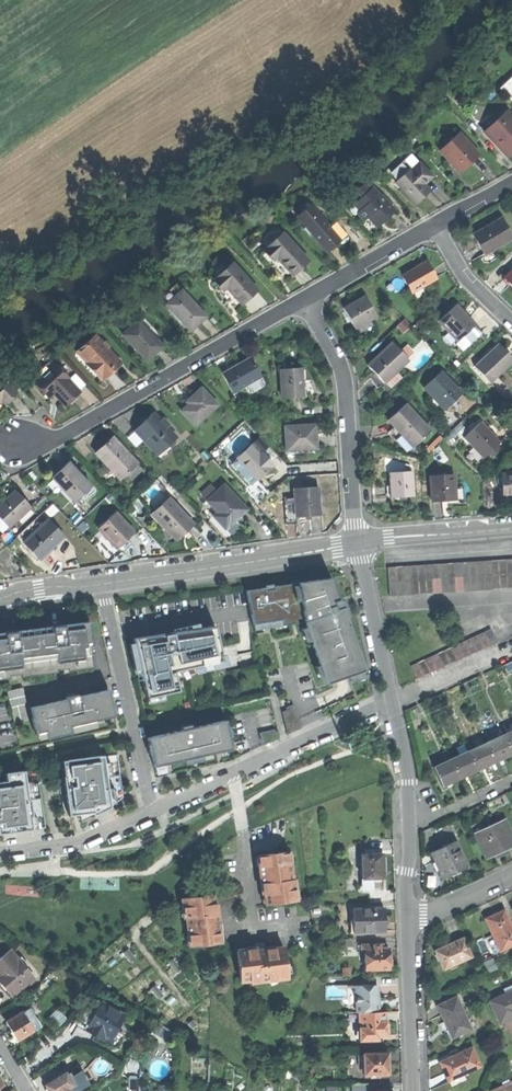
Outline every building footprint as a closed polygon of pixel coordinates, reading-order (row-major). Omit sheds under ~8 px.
[(508,156),(511,153),(511,115),(511,114),(503,122),(499,118),(497,120),(492,115),(488,120),(492,125),(484,132),(508,156)] [(439,150),(460,172),(469,163),(478,155),(456,133),(439,150)] [(388,173),(396,181),(410,168),(411,169),(419,161),(410,152),(388,173)] [(396,181),(416,202),(423,196),(430,189),(424,183),(432,175),(419,161),(411,169),(410,168),(396,181)] [(369,216),(375,223),(380,219),(384,215),(387,218),(395,209),(372,185),(354,202),(360,209),(357,211),(365,220),(369,216)] [(354,214),(357,211),(360,209),(354,202),(352,201),(347,206),(354,214)] [(300,216),(306,224),(319,213),(313,205),(300,216)] [(312,231),(328,249),(333,244),(338,240),(341,238),(330,226),(319,213),(306,224),(312,231)] [(484,255),(511,240),(511,238),(501,219),(472,235),(478,246),(484,255)] [(336,220),(330,226),(341,238),(338,240),(342,245),(351,237),(336,220)] [(310,233),(312,231),(306,224),(304,226),(310,233)] [(275,258),(292,275),(300,267),(308,260),(282,232),(262,251),(272,261),(275,258)] [(403,275),(412,292),(436,277),(426,261),(414,268),(403,275)] [(230,262),(210,281),(220,291),(224,287),(241,305),(247,298),(256,290),(230,262)] [(511,288),(511,269),(503,278),(511,286),(511,288)] [(165,293),(171,299),(179,290),(174,284),(165,293)] [(166,304),(190,329),(197,323),(205,315),(180,290),(179,290),(171,299),(166,304)] [(348,319),(353,329),(377,317),(366,296),(342,308),(348,319)] [(438,320),(456,340),(473,324),(466,317),(455,305),(438,320)] [(123,335),(148,361),(155,354),(163,346),(138,320),(123,335)] [(481,333),(473,324),(456,340),(454,342),(462,350),(481,333)] [(91,366),(101,377),(110,369),(119,360),(95,334),(79,348),(94,364),(91,366)] [(372,373),(382,383),(395,371),(408,360),(392,342),(366,366),(372,373)] [(490,383),(511,363),(511,358),(506,352),(498,343),(474,365),(490,383)] [(408,356),(414,351),(409,344),(402,349),(408,356)] [(222,372),(232,391),(260,375),(249,356),(236,364),(222,372)] [(55,362),(34,381),(48,396),(52,392),(64,404),(71,398),(78,391),(67,378),(68,377),(55,362)] [(279,370),(281,396),(303,394),(302,381),(301,368),(279,370)] [(402,379),(395,371),(382,383),(379,386),(386,394),(402,379)] [(424,388),(444,410),(453,401),(461,393),(441,372),(424,388)] [(376,388),(379,386),(382,383),(372,373),(367,378),(371,382),(376,388)] [(0,377),(0,396),(2,398),(5,401),(15,390),(1,376),(0,377)] [(247,393),(266,385),(263,378),(244,386),(247,393)] [(192,394),(185,400),(188,402),(180,409),(194,424),(216,404),(200,386),(192,394)] [(401,434),(413,447),(430,432),(405,405),(388,420),(401,434)] [(133,429),(157,454),(176,437),(152,412),(142,421),(133,429)] [(464,437),(483,458),(489,452),(496,445),(500,442),(490,431),(481,421),(464,437)] [(284,426),(286,450),(316,448),(315,437),(314,424),(284,426)] [(94,452),(119,479),(137,463),(112,436),(103,444),(94,452)] [(235,457),(256,479),(265,470),(272,463),(260,450),(257,453),(249,445),(241,452),(237,456),(235,457)] [(499,448),(496,445),(489,452),(492,455),(499,448)] [(242,475),(250,484),(256,479),(235,457),(230,462),(238,472),(237,473),(240,477),(242,475)] [(50,478),(73,502),(91,486),(67,461),(59,469),(50,478)] [(389,484),(390,497),(414,496),(412,471),(388,472),(389,484)] [(501,496),(511,495),(511,472),(499,473),(501,496)] [(429,475),(431,502),(443,501),(455,501),(453,474),(429,475)] [(242,491),(254,504),(268,492),(256,479),(250,484),(242,491)] [(207,497),(216,488),(211,483),(202,492),(207,497)] [(215,519),(223,528),(228,524),(229,525),(238,515),(246,508),(222,483),(204,500),(219,515),(215,519)] [(293,488),(295,517),(306,516),(318,515),(316,486),(293,488)] [(8,527),(30,507),(22,498),(14,489),(0,502),(0,518),(8,527)] [(150,512),(175,539),(184,531),(193,522),(167,496),(150,512)] [(97,527),(115,547),(125,539),(132,531),(114,511),(97,527)] [(244,521),(238,515),(229,525),(228,524),(223,528),(215,519),(212,523),(227,538),(235,529),(244,521)] [(22,541),(38,559),(51,547),(62,536),(46,519),(22,541)] [(389,597),(511,587),(511,558),(387,569),(388,582),(389,597)] [(246,591),(253,624),(281,620),(282,626),(294,624),(304,622),(326,684),(326,685),(364,671),(342,608),(341,608),(338,601),(339,600),(331,578),(246,591)] [(272,628),(282,626),(281,620),(253,624),(255,633),(268,631),(268,630),(273,629),(272,628)] [(0,634),(0,681),(94,669),(88,622),(0,634)] [(304,622),(294,624),(317,687),(326,684),(304,622)] [(137,639),(149,698),(179,692),(175,673),(225,663),(217,623),(137,639)] [(416,680),(496,642),(490,629),(409,666),(416,680)] [(23,688),(7,692),(14,724),(28,721),(24,705),(27,704),(23,688)] [(110,690),(33,709),(35,720),(34,719),(37,733),(47,731),(49,739),(73,733),(72,727),(117,716),(110,690)] [(292,707),(282,712),(287,734),(301,728),(292,707)] [(181,730),(147,738),(153,767),(189,759),(188,755),(195,753),(196,758),(232,750),(225,720),(191,728),(190,725),(180,727),(181,730)] [(503,734),(511,752),(511,730),(503,734)] [(260,735),(264,745),(280,738),(278,731),(260,735)] [(503,734),(486,742),(494,761),(503,756),(511,752),(503,734)] [(486,742),(468,751),(477,769),(486,765),(494,761),(486,742)] [(468,751),(450,759),(459,777),(468,773),(477,769),(468,751)] [(117,755),(57,763),(60,788),(65,787),(66,793),(61,794),(64,817),(78,815),(80,823),(110,808),(124,798),(117,755)] [(433,767),(442,785),(451,781),(459,777),(450,759),(433,767)] [(45,829),(39,783),(25,785),(24,772),(6,774),(7,782),(0,783),(0,835),(45,829)] [(511,846),(511,837),(504,820),(475,833),(486,858),(495,854),(505,849),(511,846)] [(456,873),(467,868),(456,842),(430,853),(442,879),(456,873)] [(507,853),(505,849),(495,854),(496,858),(502,855),(507,853)] [(374,879),(384,878),(383,867),(383,854),(376,854),(376,850),(367,851),(367,854),(362,855),(363,879),(374,879)] [(264,884),(266,904),(295,901),(293,879),(289,880),(286,852),(272,854),(257,856),(260,884),(264,884)] [(374,890),(374,879),(363,879),(363,891),(374,890)] [(190,946),(219,943),(216,914),(214,914),(212,894),(197,896),(182,897),(184,919),(188,919),(190,946)] [(385,909),(353,910),(354,933),(386,932),(386,921),(385,909)] [(511,946),(511,928),(504,910),(494,915),(486,919),(493,934),(486,938),(494,954),(511,946)] [(338,948),(353,948),(353,939),(338,939),(338,948)] [(444,970),(471,958),(462,940),(449,946),(435,952),(444,970)] [(365,948),(365,969),(390,969),(390,966),(392,966),(392,962),(392,957),(389,957),(389,948),(383,948),(383,944),(373,944),(373,948),(365,948)] [(254,948),(236,950),(240,980),(259,978),(260,980),(287,977),(283,947),(267,949),(254,951),(254,948)] [(11,996),(34,978),(25,967),(28,965),(21,957),(18,960),(11,951),(0,960),(0,975),(3,978),(0,980),(0,982),(5,988),(11,996)] [(359,1012),(378,1011),(377,1001),(380,998),(377,995),(377,991),(377,985),(364,985),(364,983),(347,984),(348,1012),(359,1012)] [(498,1025),(511,1018),(511,1017),(511,1014),(511,1013),(511,992),(507,994),(488,1003),(498,1025)] [(445,1023),(452,1038),(471,1029),(456,998),(437,1007),(445,1023)] [(96,1037),(104,1041),(105,1038),(110,1041),(124,1016),(100,1003),(85,1031),(96,1037)] [(12,1033),(17,1041),(40,1027),(28,1009),(6,1022),(12,1033)] [(385,1011),(378,1011),(359,1012),(360,1040),(378,1040),(378,1037),(386,1036),(386,1033),(390,1033),(389,1028),(389,1023),(386,1023),(385,1011)] [(445,1074),(449,1082),(464,1075),(481,1067),(472,1048),(440,1063),(445,1074)] [(363,1053),(364,1075),(387,1074),(387,1063),(386,1052),(363,1053)] [(68,1079),(71,1083),(77,1083),(78,1086),(76,1089),(77,1090),(78,1090),(88,1085),(80,1072),(68,1079)] [(76,1089),(78,1086),(77,1083),(71,1083),(68,1079),(65,1074),(45,1086),(47,1090),(45,1090),(77,1090),(76,1089)] [(468,1082),(464,1075),(449,1082),(452,1090),(468,1082)] [(494,1090),(511,1090),(511,1082),(494,1090)]
